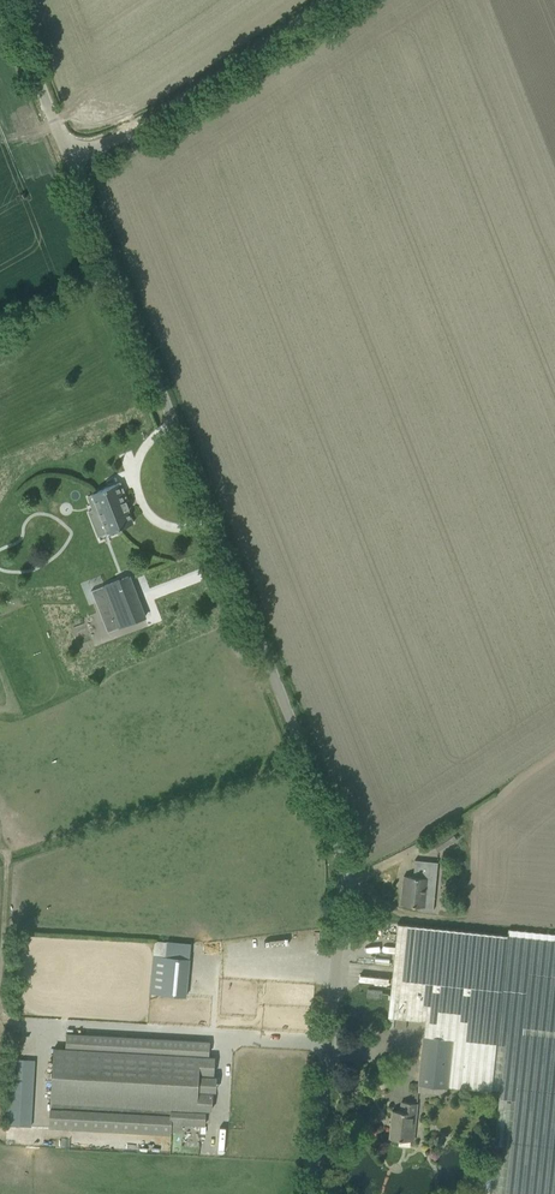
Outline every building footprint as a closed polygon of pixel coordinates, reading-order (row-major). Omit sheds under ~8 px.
[(133,523),(127,508),(130,507),(120,482),(91,493),(107,533),(133,523)] [(144,617),(128,576),(91,590),(108,632),(144,617)] [(420,910),(433,911),(438,862),(427,861),(415,860),(413,877),(404,876),(401,904),(420,906),(420,910)] [(509,929),(509,935),(398,923),(388,1016),(425,1019),(424,1035),(423,1035),(418,1084),(499,1092),(495,1136),(491,1136),(485,1193),(492,1193),(554,1193),(554,934),(509,929)] [(185,997),(189,958),(153,955),(150,993),(185,997)] [(367,996),(382,997),(383,989),(368,988),(367,996)] [(50,1102),(51,1102),(50,1108),(49,1108),(48,1128),(170,1134),(171,1123),(204,1125),(205,1112),(204,1112),(204,1110),(211,1110),(212,1093),(207,1093),(208,1074),(213,1074),(214,1057),(207,1057),(207,1054),(208,1054),(209,1041),(66,1033),(65,1047),(66,1047),(66,1048),(53,1047),(50,1102)] [(389,1138),(413,1141),(417,1103),(401,1102),(400,1111),(392,1110),(389,1138)]
